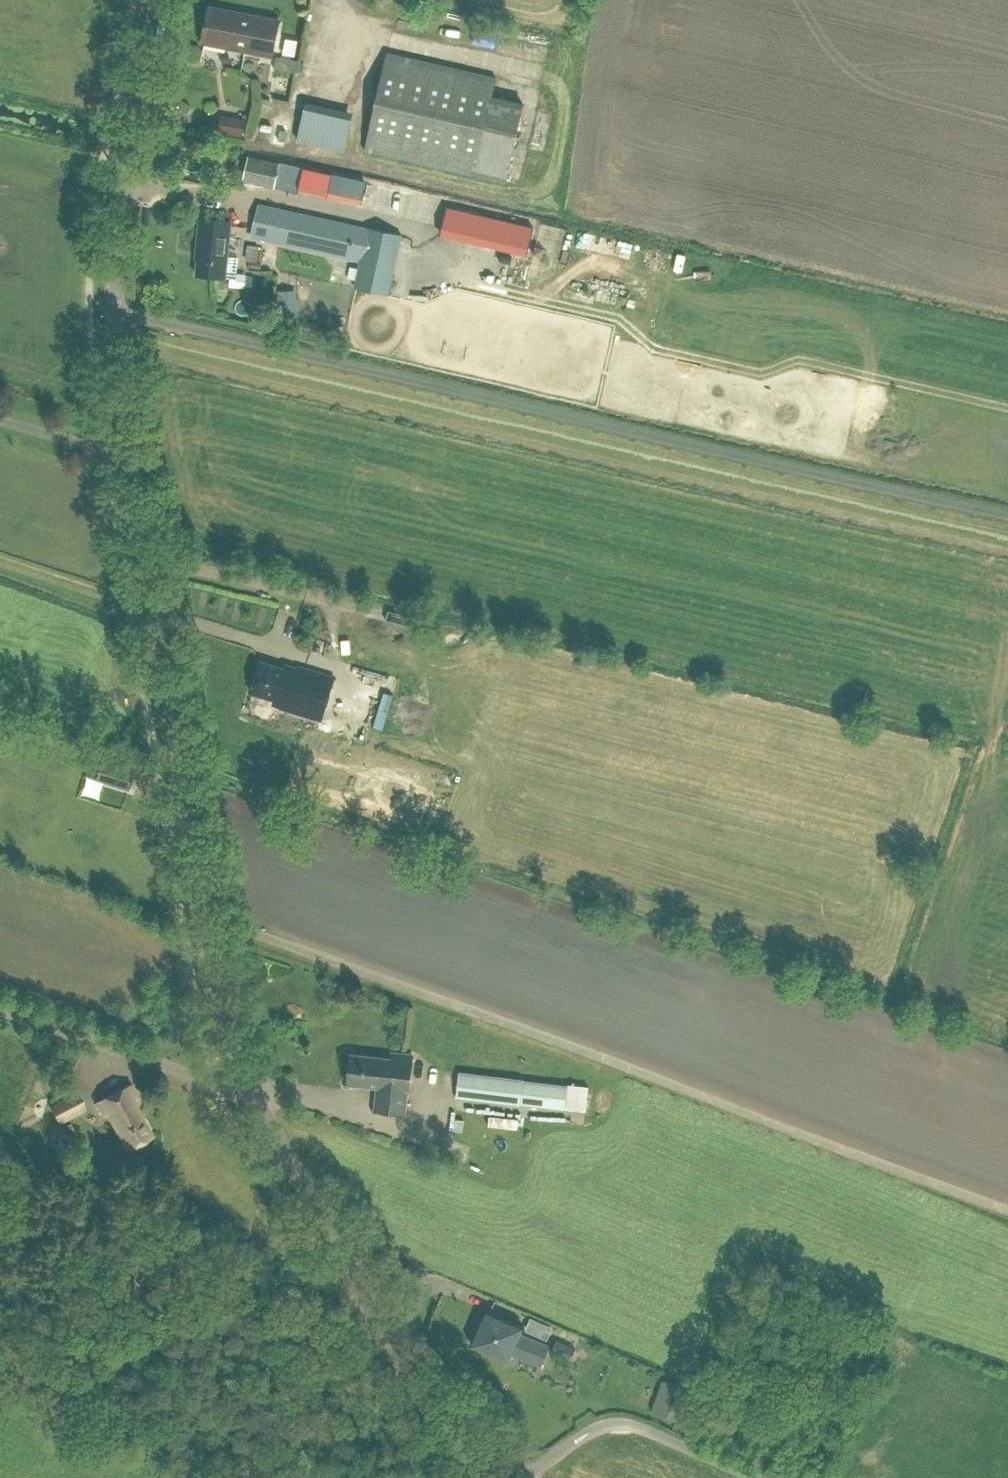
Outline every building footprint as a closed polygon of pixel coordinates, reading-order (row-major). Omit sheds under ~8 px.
[(246,29),(248,14),(209,7),(202,43),(246,51),(249,30),(246,29)] [(249,30),(246,51),(273,56),(280,19),(248,14),(246,29),(249,30)] [(497,78),(387,52),(365,151),(507,184),(525,103),(494,96),(497,78)] [(301,61),(277,56),(274,69),(299,73),(301,61)] [(219,131),(242,135),(245,120),(222,115),(219,131)] [(303,168),(250,156),(244,181),(298,192),(299,189),(303,168)] [(411,213),(416,192),(303,168),(299,189),(411,213)] [(426,216),(464,221),(467,197),(429,192),(426,216)] [(355,288),(390,295),(402,235),(260,203),(252,237),(359,261),(355,288)] [(200,219),(195,275),(226,278),(232,222),(200,219)] [(241,240),(242,252),(261,252),(261,240),(241,240)] [(335,677),(299,666),(297,672),(261,661),(252,693),(274,699),(273,704),(280,706),(280,707),(322,720),(335,677)] [(131,788),(136,770),(105,760),(104,764),(96,761),(92,773),(100,775),(99,778),(131,788)] [(375,1109),(404,1112),(407,1087),(409,1087),(412,1056),(393,1054),(393,1060),(351,1055),(348,1083),(378,1086),(375,1109)] [(527,1079),(460,1072),(456,1098),(523,1106),(524,1105),(566,1110),(568,1085),(526,1080),(527,1079)] [(129,1086),(98,1102),(105,1115),(108,1113),(127,1149),(151,1136),(131,1099),(135,1097),(129,1086)] [(569,1086),(566,1109),(588,1111),(590,1088),(569,1086)] [(76,1093),(51,1107),(59,1121),(84,1108),(76,1093)] [(488,1125),(518,1128),(519,1118),(489,1115),(488,1125)] [(473,1345),(509,1360),(512,1354),(542,1366),(550,1346),(521,1334),(524,1327),(487,1312),(473,1345)] [(576,1347),(557,1340),(552,1352),(572,1359),(576,1347)] [(541,1391),(544,1379),(528,1375),(525,1387),(541,1391)] [(555,1398),(543,1406),(550,1416),(561,1408),(555,1398)]
